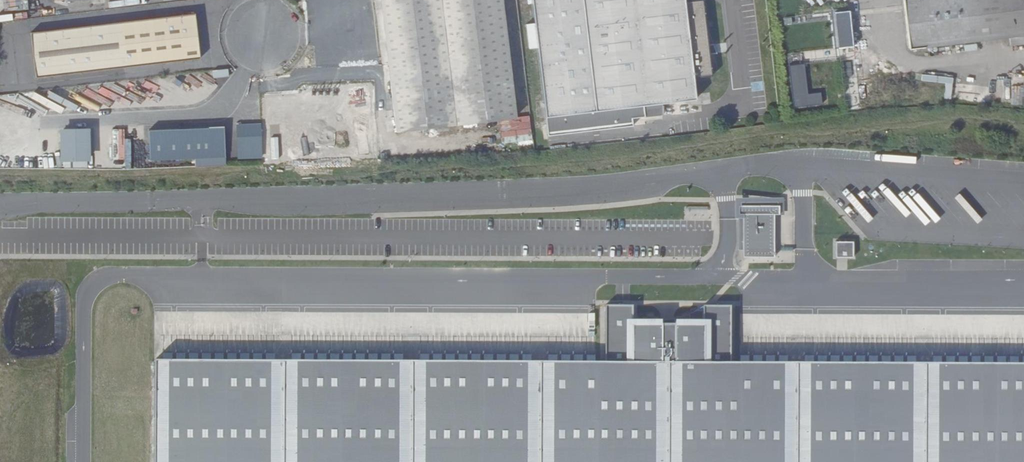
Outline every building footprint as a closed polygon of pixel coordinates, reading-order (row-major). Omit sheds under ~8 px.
[(378,0),(370,0),(384,137),(392,137),(378,0)] [(392,137),(511,125),(498,0),(378,0),(392,137)] [(528,30),(520,32),(523,57),(532,56),(542,145),(627,134),(626,127),(658,123),(656,112),(689,107),(687,85),(707,83),(698,6),(685,8),(684,2),(684,0),(525,0),(528,30)] [(896,2),(901,54),(1001,43),(1002,51),(1017,49),(1017,41),(1023,40),(1023,0),(918,0),(896,2)] [(855,46),(854,9),(834,9),(836,47),(855,46)] [(192,14),(105,24),(29,33),(34,77),(103,69),(198,58),(192,14)] [(807,96),(804,65),(789,67),(794,109),(822,105),(821,94),(807,96)] [(214,70),(214,76),(229,74),(228,68),(214,70)] [(149,128),(150,160),(195,159),(195,165),(227,165),(226,126),(149,128)] [(63,161),(92,160),(91,127),(62,127),(63,161)] [(258,148),(257,133),(233,134),(234,149),(258,148)] [(3,156),(3,148),(0,148),(0,164),(26,165),(26,156),(3,156)] [(743,255),(777,255),(776,209),(742,209),(743,255)] [(835,239),(835,256),(852,256),(853,240),(835,239)] [(605,360),(729,361),(730,303),(606,302),(605,360)] [(158,357),(158,461),(1023,461),(1023,364),(729,361),(605,360),(158,357)]
